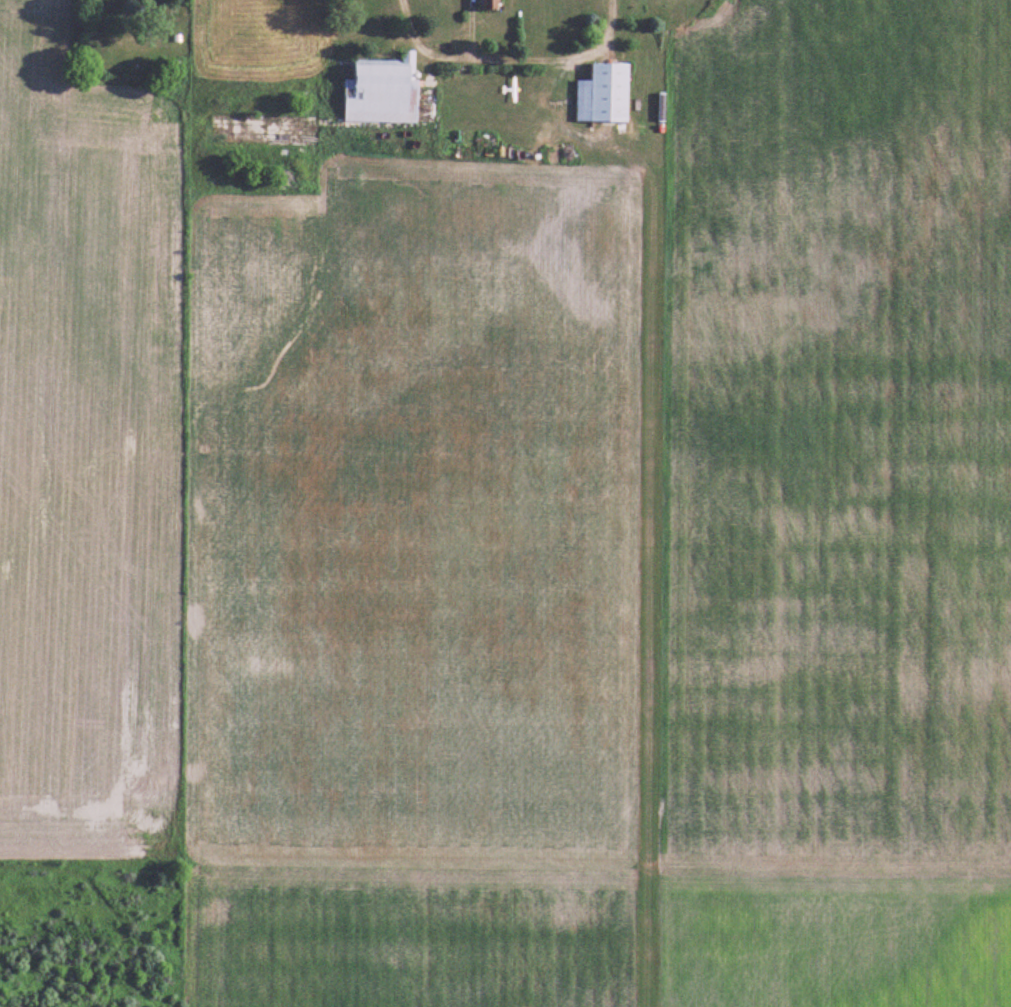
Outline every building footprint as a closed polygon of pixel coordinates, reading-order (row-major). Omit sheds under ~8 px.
[(502,11),(502,0),(482,0),(482,11),(502,11)] [(404,61),(355,60),(354,79),(347,79),(346,122),(417,124),(418,51),(404,51),(404,61)] [(630,64),(594,64),(593,81),(578,81),(577,122),(630,123),(630,64)]
